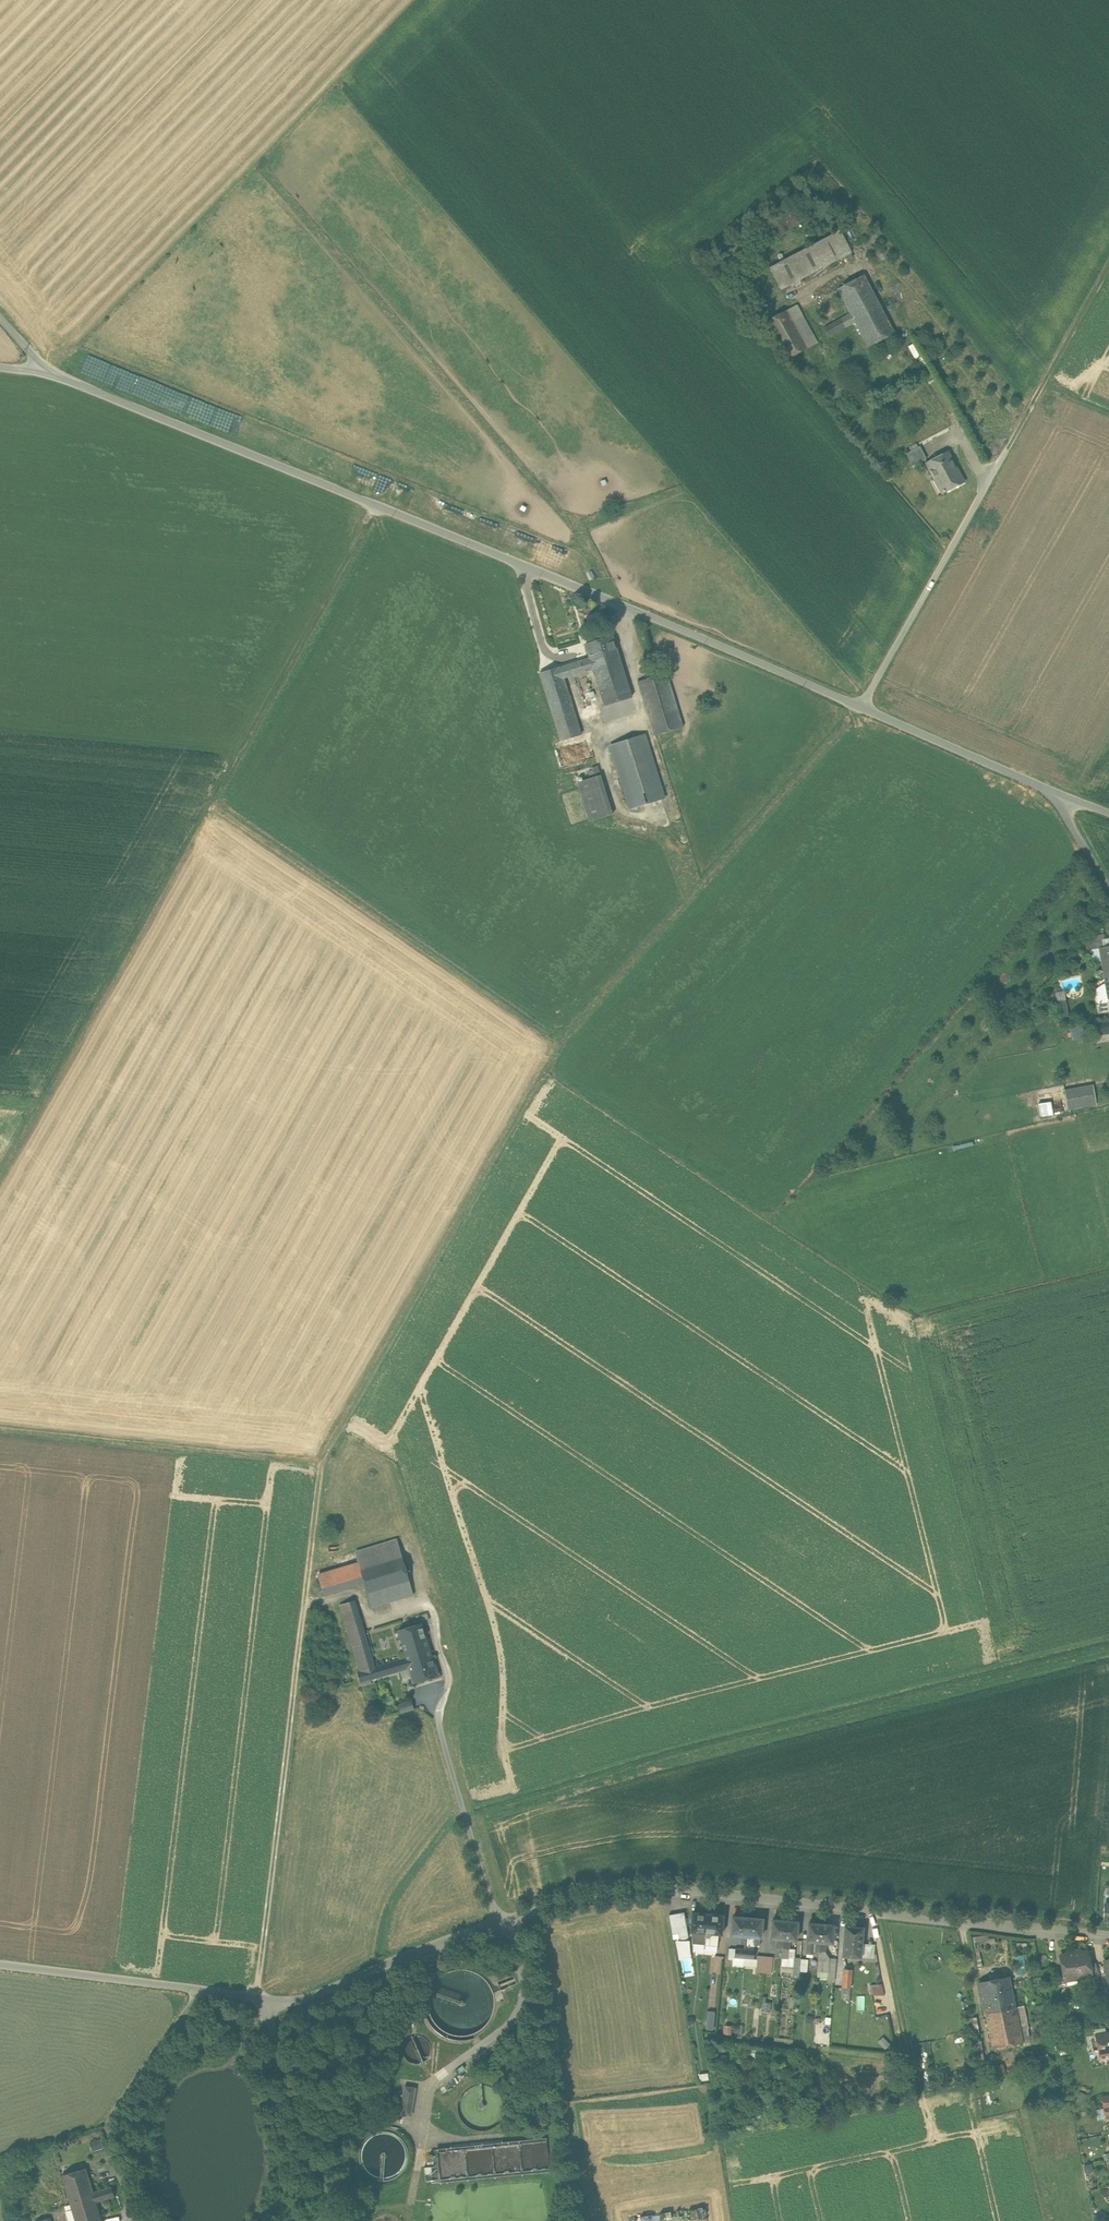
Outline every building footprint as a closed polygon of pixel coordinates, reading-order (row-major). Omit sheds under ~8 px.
[(790,210),(770,224),(779,236),(798,221),(790,210)] [(840,230),(770,268),(781,289),(851,250),(840,230)] [(864,275),(838,289),(851,313),(855,322),(869,347),(895,333),(864,275)] [(817,343),(797,304),(786,310),(807,348),(817,343)] [(807,348),(786,310),(766,321),(787,359),(807,348)] [(851,313),(825,327),(829,336),(855,322),(851,313)] [(906,454),(913,466),(925,459),(918,447),(906,454)] [(947,451),(926,463),(942,493),(964,482),(947,451)] [(613,635),(585,644),(589,658),(593,669),(593,670),(621,661),(613,635)] [(560,667),(559,667),(562,678),(563,678),(593,669),(589,658),(560,667)] [(621,661),(593,670),(593,669),(604,705),(632,697),(621,661)] [(559,666),(540,672),(561,741),(581,735),(563,678),(562,678),(559,667),(560,667),(559,666)] [(666,673),(638,681),(655,735),(683,726),(666,673)] [(645,734),(610,745),(630,809),(664,798),(645,734)] [(598,765),(592,767),(595,777),(601,775),(598,765)] [(595,777),(577,782),(589,821),(613,814),(601,775),(595,777)] [(1102,939),(1085,942),(1086,950),(1099,948),(1099,947),(1104,947),(1102,939)] [(1099,947),(1099,948),(1105,983),(1108,998),(1108,946),(1104,947),(1099,947)] [(1103,984),(1096,988),(1098,999),(1099,999),(1099,1003),(1108,1001),(1108,998),(1105,983),(1103,984)] [(1066,1000),(1056,1002),(1059,1018),(1069,1016),(1066,1000)] [(1096,1003),(1098,1013),(1108,1011),(1108,1001),(1099,1003),(1096,1003)] [(1101,1022),(1103,1035),(1108,1034),(1108,1020),(1101,1022)] [(1084,1038),(1082,1025),(1070,1027),(1072,1040),(1084,1038)] [(1094,1085),(1065,1091),(1068,1109),(1097,1104),(1094,1085)] [(1051,1101),(1038,1103),(1040,1114),(1053,1112),(1051,1101)] [(397,1540),(356,1552),(359,1563),(360,1568),(402,1556),(397,1540)] [(402,1556),(360,1568),(364,1581),(368,1593),(375,1591),(378,1604),(406,1596),(403,1583),(410,1581),(402,1556)] [(359,1563),(318,1575),(320,1583),(323,1593),(324,1593),(364,1581),(360,1568),(359,1563)] [(410,1581),(403,1583),(406,1596),(413,1594),(410,1581)] [(320,1583),(314,1585),(317,1595),(323,1593),(320,1583)] [(375,1591),(368,1593),(371,1605),(378,1604),(375,1591)] [(355,1600),(340,1605),(346,1622),(360,1618),(355,1600)] [(346,1622),(345,1622),(349,1636),(350,1636),(360,1671),(364,1670),(361,1661),(372,1658),(360,1618),(346,1622)] [(422,1623),(398,1630),(406,1657),(409,1665),(432,1658),(422,1623)] [(376,1666),(380,1677),(401,1671),(409,1668),(409,1665),(406,1657),(376,1666)] [(372,1658),(361,1661),(364,1670),(360,1671),(357,1672),(361,1685),(371,1682),(370,1680),(380,1677),(376,1666),(374,1667),(372,1658)] [(432,1658),(409,1665),(409,1668),(412,1677),(413,1683),(438,1676),(433,1658),(432,1658)] [(412,1677),(409,1668),(401,1671),(403,1680),(412,1677)] [(411,1701),(398,1705),(401,1712),(413,1708),(411,1701)] [(684,1912),(669,1914),(672,1934),(679,1933),(680,1938),(689,1937),(684,1912)] [(708,1914),(693,1913),(692,1931),(693,1943),(705,1944),(705,1943),(706,1932),(708,1914)] [(723,1915),(708,1914),(706,1932),(721,1934),(723,1915)] [(748,1917),(733,1916),(731,1935),(740,1935),(746,1936),(748,1917)] [(763,1919),(748,1917),(746,1936),(755,1937),(754,1944),(760,1945),(761,1937),(763,1919)] [(785,1921),(773,1919),(771,1938),(777,1938),(784,1939),(785,1921)] [(798,1922),(785,1921),(784,1939),(783,1948),(782,1957),(789,1958),(789,1957),(790,1939),(797,1940),(798,1922)] [(822,1924),(809,1923),(807,1941),(820,1942),(822,1924)] [(834,1925),(822,1924),(820,1942),(827,1942),(833,1943),(834,1925)] [(864,1927),(845,1926),(844,1941),(862,1943),(864,1927)] [(820,1942),(807,1941),(806,1953),(814,1953),(814,1951),(819,1951),(820,1942)] [(862,1943),(844,1941),(843,1956),(861,1958),(862,1943)] [(739,1948),(735,1948),(735,1957),(744,1957),(745,1949),(739,1948)] [(745,1949),(744,1957),(754,1958),(755,1950),(745,1949)] [(1087,1950),(1074,1953),(1078,1978),(1091,1976),(1092,1976),(1090,1964),(1087,1950)] [(826,1951),(819,1951),(817,1976),(828,1977),(829,1958),(826,1951)] [(1074,1953),(1060,1955),(1063,1969),(1065,1980),(1066,1980),(1078,1978),(1074,1953)] [(1017,1973),(1026,1972),(1025,1954),(1016,1954),(1017,1973)] [(757,1955),(757,1959),(756,1966),(756,1971),(763,1972),(765,1956),(757,1955)] [(773,1956),(765,1956),(763,1972),(772,1973),(773,1956)] [(806,1970),(807,1957),(796,1956),(795,1969),(806,1970)] [(754,1958),(744,1957),(744,1965),(756,1966),(757,1959),(754,1958)] [(789,1958),(782,1957),(781,1965),(793,1966),(794,1957),(789,1957),(789,1958)] [(837,1958),(829,1958),(828,1977),(828,1980),(835,1980),(837,1958)] [(1103,1960),(1096,1961),(1098,1972),(1105,1970),(1103,1960)] [(1092,1978),(1099,1977),(1096,1963),(1090,1964),(1092,1976),(1091,1976),(1092,1978)] [(852,1969),(844,1968),(843,1978),(852,1979),(852,1969)] [(1063,1969),(1056,1970),(1059,1984),(1066,1983),(1066,1980),(1065,1980),(1063,1969)] [(1009,1976),(979,1982),(986,2013),(1016,2007),(1009,1976)] [(1101,1992),(1099,1977),(1092,1978),(1091,1976),(1078,1978),(1079,1984),(1089,1983),(1091,1994),(1101,1992)] [(852,1979),(843,1978),(842,1988),(851,1988),(852,1979)] [(882,1983),(870,1984),(872,1994),(884,1995),(882,1983)] [(986,2013),(993,2048),(1023,2042),(1016,2007),(986,2013)] [(705,2027),(713,2028),(714,2009),(705,2009),(705,2027)] [(1096,2035),(1099,2052),(1108,2050),(1108,2051),(1108,2032),(1096,2035)] [(472,2065),(440,2088),(444,2093),(476,2070),(475,2068),(472,2065)] [(415,2088),(405,2086),(401,2114),(411,2115),(415,2088)] [(391,2120),(379,2117),(378,2124),(390,2126),(391,2120)] [(86,2168),(62,2175),(69,2199),(93,2192),(86,2168)] [(112,2186),(93,2192),(97,2204),(100,2203),(99,2200),(115,2196),(112,2186)] [(93,2192),(69,2199),(76,2220),(102,2220),(97,2204),(93,2192)]
